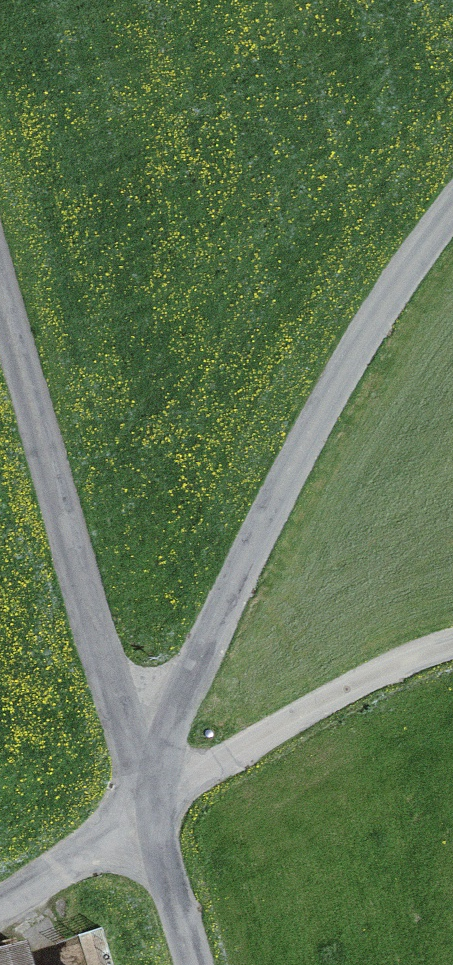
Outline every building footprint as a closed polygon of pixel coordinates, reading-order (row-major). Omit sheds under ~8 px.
[(15,943),(0,948),(0,964),(22,964),(15,943)]
